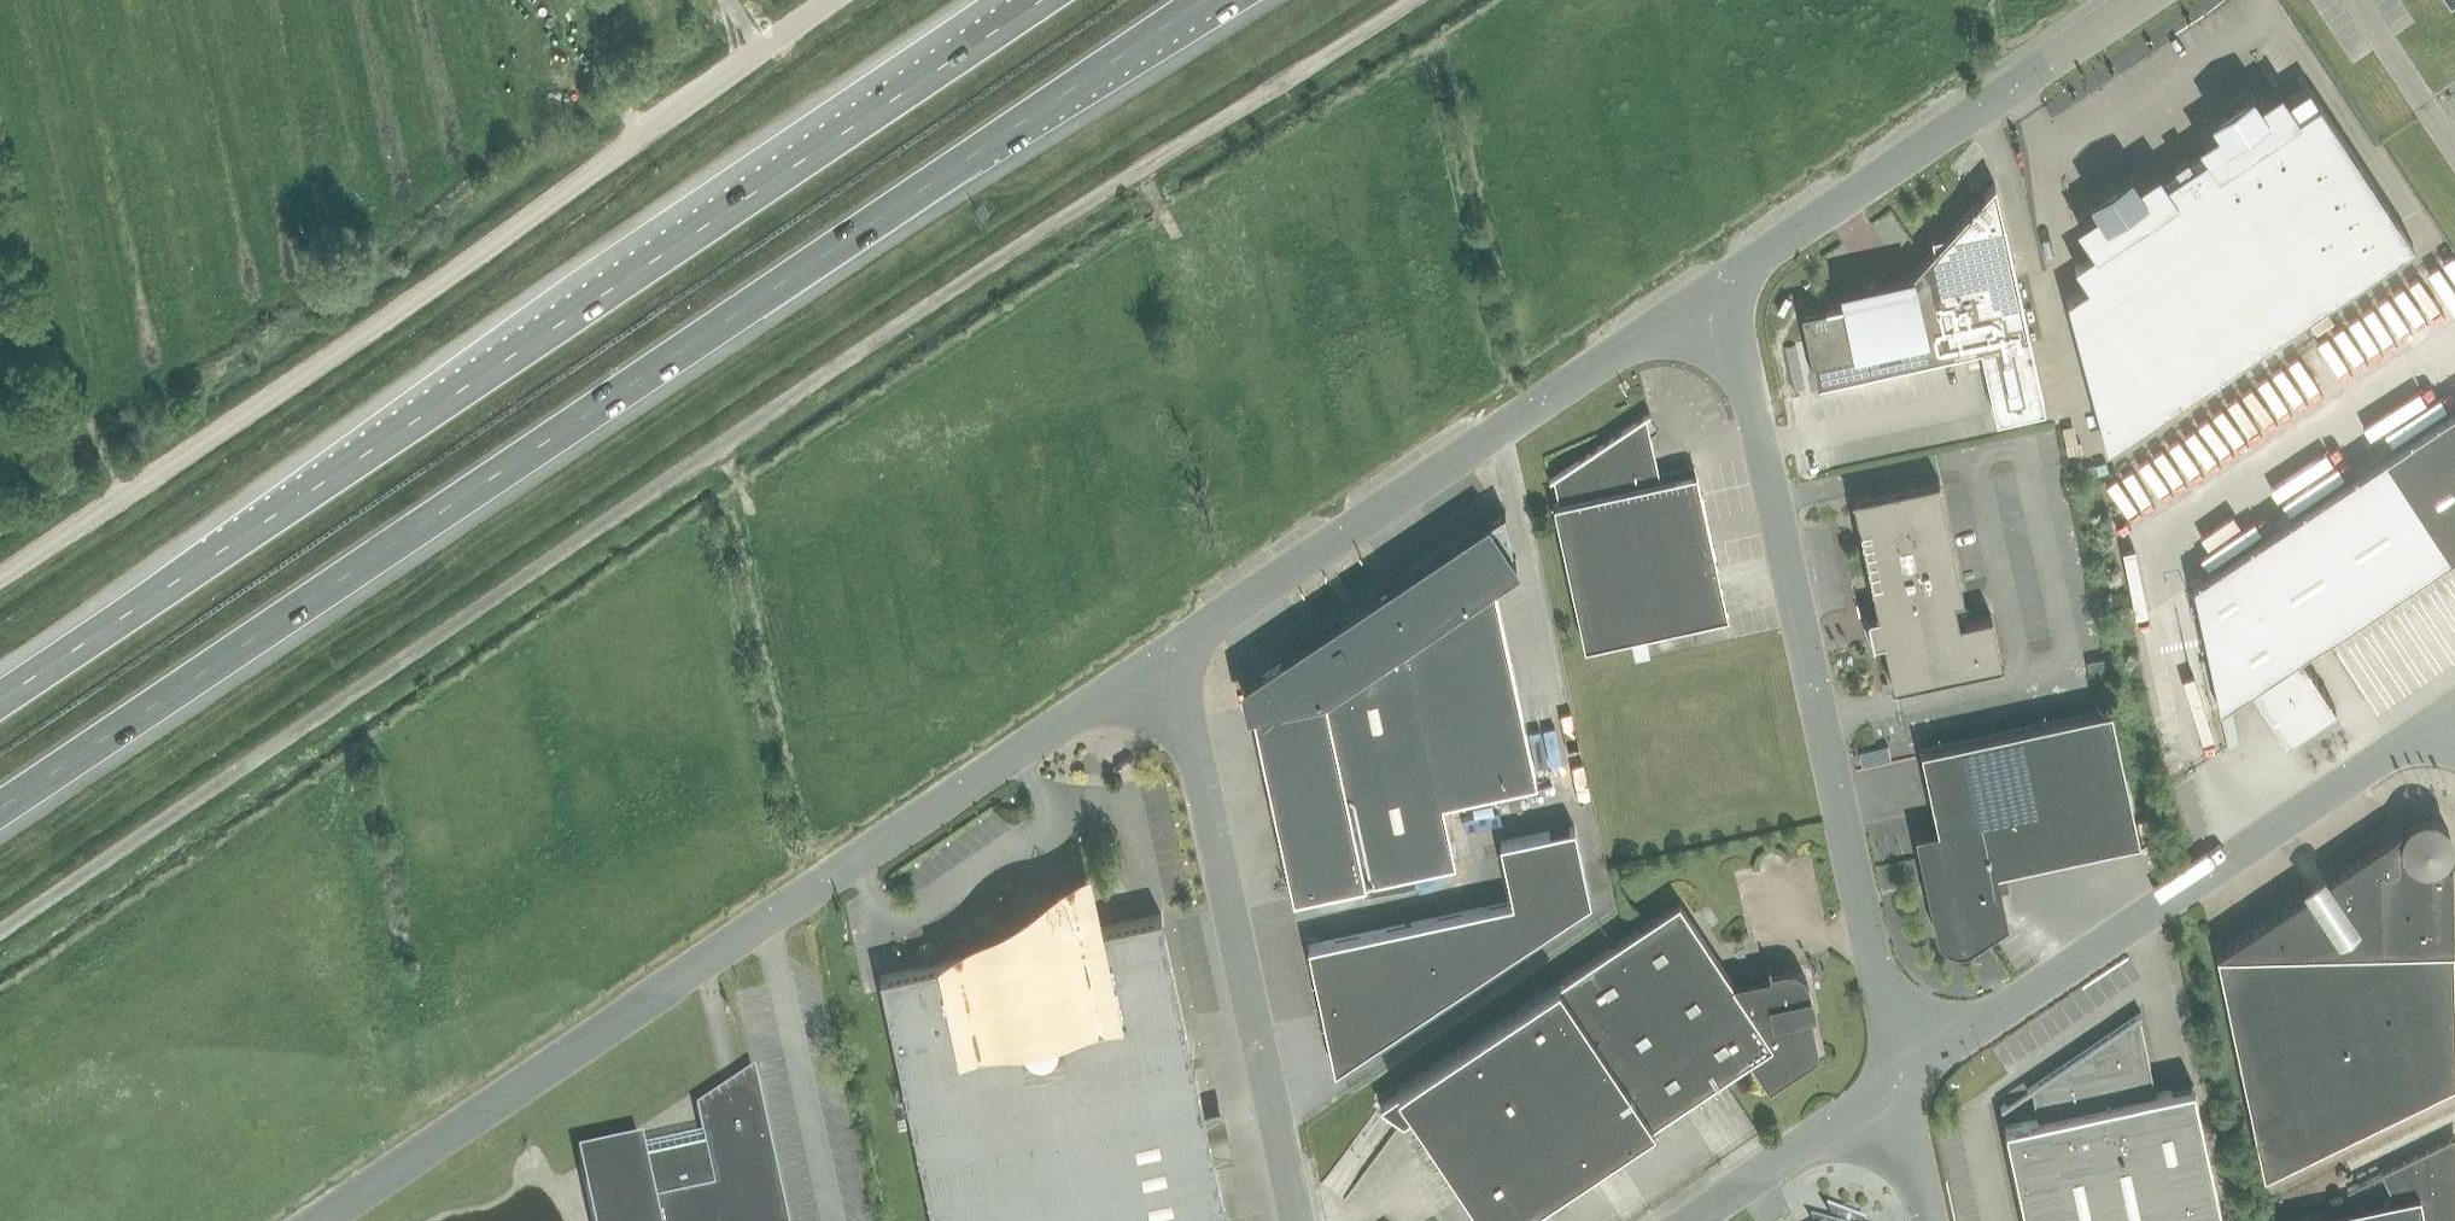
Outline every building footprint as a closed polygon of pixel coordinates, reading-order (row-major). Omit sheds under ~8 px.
[(2187,156),(2181,160),(2292,327),(2415,245),(2321,103),(2320,103),(2309,86),(2289,99),(2288,98),(2258,118),(2257,116),(2236,130),(2238,132),(2192,162),(2187,156)] [(2067,297),(2107,450),(2292,327),(2181,160),(2175,164),(2179,171),(2134,201),(2133,199),(2113,212),(2114,214),(2084,234),(2094,249),(2073,263),(2087,283),(2067,297)] [(1817,383),(1981,346),(1997,418),(2044,407),(2028,336),(1995,183),(1984,195),(1948,234),(1932,238),(1934,249),(1895,291),(1801,312),(1817,383)] [(2452,552),(2454,550),(2454,409),(2193,584),(2219,708),(2250,687),(2286,741),(2335,708),(2299,654),(2452,552)] [(1584,648),(1643,635),(1728,616),(1697,472),(1660,480),(1646,417),(1651,414),(1650,413),(1549,480),(1550,481),(1554,479),(1559,503),(1553,504),(1584,648)] [(1979,668),(1979,666),(1998,662),(1988,615),(1959,622),(1953,599),(1963,597),(1938,481),(1939,481),(1939,479),(1851,498),(1852,500),(1853,499),(1878,614),(1867,616),(1872,642),(1883,640),(1893,685),(1892,685),(1892,687),(1979,668)] [(1505,512),(1504,511),(1245,683),(1246,685),(1255,679),(1258,683),(1263,704),(1250,707),(1250,709),(1252,708),(1293,900),(1455,865),(1443,806),(1537,785),(1492,580),(1516,564),(1515,563),(1514,564),(1503,513),(1505,512)] [(2111,709),(2042,724),(1921,751),(1938,829),(1915,834),(1936,929),(1936,931),(1937,933),(1937,936),(1938,937),(1940,940),(1942,943),(1945,945),(1948,947),(1951,948),(1954,949),(1958,950),(1963,950),(1965,949),(1969,948),(1970,947),(2008,923),(1997,872),(2139,841),(2111,709)] [(2454,1083),(2454,1055),(2451,881),(2450,864),(2443,857),(2445,856),(2447,853),(2448,851),(2449,848),(2450,846),(2450,844),(2450,842),(2450,839),(2450,836),(2449,833),(2448,831),(2447,829),(2446,827),(2445,825),(2442,823),(2440,821),(2437,819),(2434,818),(2431,817),(2428,817),(2425,816),(2422,817),(2419,818),(2416,819),(2413,820),(2411,821),(2409,823),(2408,825),(2406,827),(2405,829),(2404,831),(2403,834),(2402,836),(2393,835),(2379,844),(2379,843),(2216,952),(2264,1177),(2454,1083)] [(1334,1069),(1590,901),(1574,827),(1500,843),(1513,902),(1308,946),(1334,1069)] [(1397,1091),(1398,1092),(1380,1104),(1403,1122),(1413,1115),(1484,1220),(1513,1220),(1654,1127),(1653,1125),(1751,1059),(1769,1087),(1819,1053),(1810,1011),(1814,1010),(1808,984),(1805,978),(1801,973),(1796,970),(1789,968),(1783,969),(1769,971),(1770,975),(1733,983),(1679,902),(1397,1091)] [(880,976),(934,1220),(1227,1220),(1161,915),(880,976)] [(2193,1085),(2156,1093),(2139,1017),(2142,1015),(2141,1013),(2027,1090),(2028,1092),(2031,1090),(2038,1119),(2005,1127),(2025,1220),(2223,1220),(2193,1085)] [(774,1166),(775,1165),(767,1129),(761,1101),(760,1101),(755,1077),(696,1116),(702,1143),(644,1156),(644,1153),(580,1167),(592,1220),(786,1220),(774,1166)] [(2381,1173),(2395,1200),(2297,1220),(2454,1220),(2454,1137),(2381,1173)]
